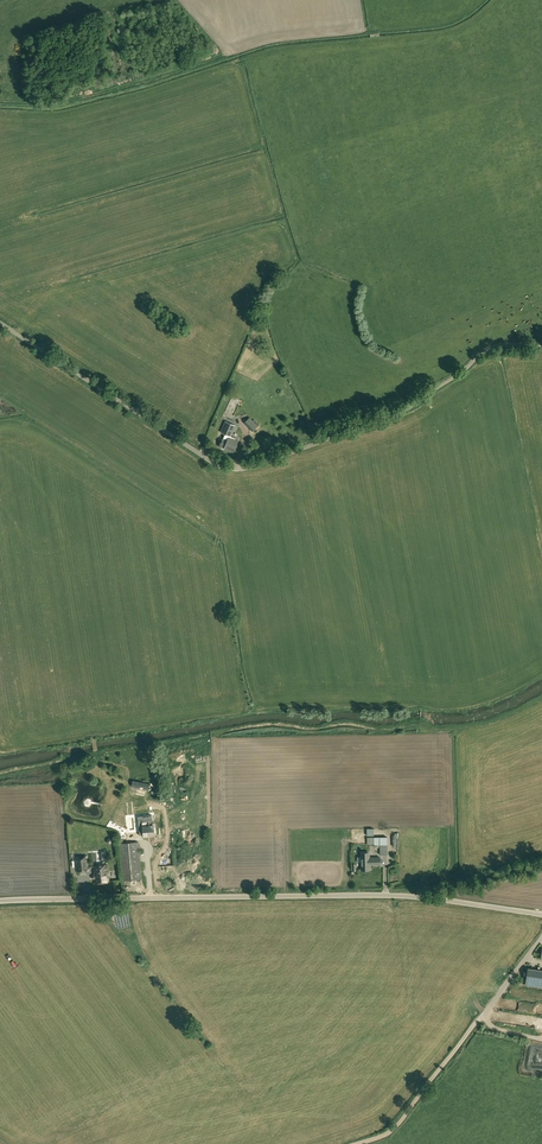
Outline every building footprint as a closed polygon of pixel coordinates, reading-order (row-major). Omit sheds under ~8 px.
[(252,432),(256,428),(258,426),(250,417),(244,422),(252,432)] [(231,441),(226,439),(228,435),(231,436),(236,425),(226,421),(221,432),(225,434),(220,447),(227,450),(227,449),(233,451),(236,444),(238,439),(233,437),(231,441)] [(118,811),(119,828),(132,827),(131,810),(118,811)] [(145,824),(139,824),(139,831),(139,835),(143,835),(143,837),(148,836),(148,835),(150,835),(150,836),(155,836),(155,830),(153,830),(152,815),(144,815),(145,818),(144,818),(145,821),(145,824)] [(380,844),(380,854),(387,854),(387,837),(380,837),(374,837),(367,837),(367,841),(368,841),(368,845),(375,844),(380,844)] [(119,843),(122,881),(142,879),(138,841),(119,843)] [(370,851),(361,852),(361,870),(370,870),(370,865),(380,865),(380,857),(370,857),(370,851)] [(75,857),(77,871),(89,870),(88,856),(75,857)] [(93,866),(95,883),(109,882),(107,864),(93,866)] [(541,987),(541,971),(528,969),(525,984),(541,987)]
